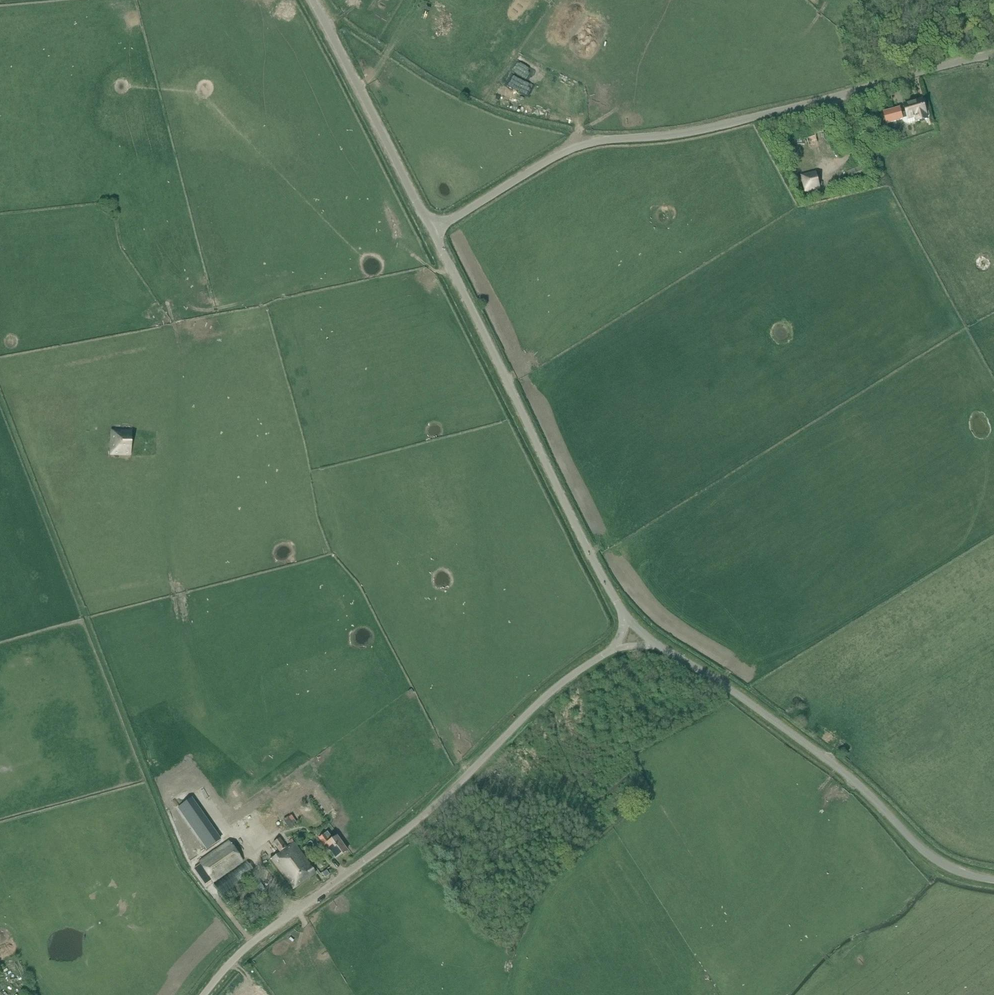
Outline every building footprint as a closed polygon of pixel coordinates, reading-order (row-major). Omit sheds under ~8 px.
[(900,109),(884,113),(888,125),(903,120),(904,122),(906,124),(907,124),(909,125),(911,124),(918,122),(918,123),(928,120),(926,113),(927,113),(923,101),(905,106),(908,114),(902,115),(900,109)] [(815,173),(801,176),(806,193),(820,190),(815,173)] [(111,430),(110,455),(131,456),(132,431),(111,430)] [(276,807),(274,809),(280,817),(279,818),(282,822),(283,821),(290,830),(298,825),(292,816),(304,808),(300,802),(309,796),(303,788),(281,804),(279,801),(274,805),(276,807)] [(218,829),(205,838),(210,846),(223,837),(218,829)] [(325,836),(321,839),(337,860),(347,852),(336,837),(330,842),(325,836)] [(281,853),(272,860),(294,890),(316,874),(294,844),(287,849),(280,839),(274,843),(281,853)] [(212,881),(214,883),(244,862),(229,840),(199,862),(200,864),(212,881)] [(200,864),(194,869),(203,882),(202,883),(205,887),(212,881),(200,864)]
